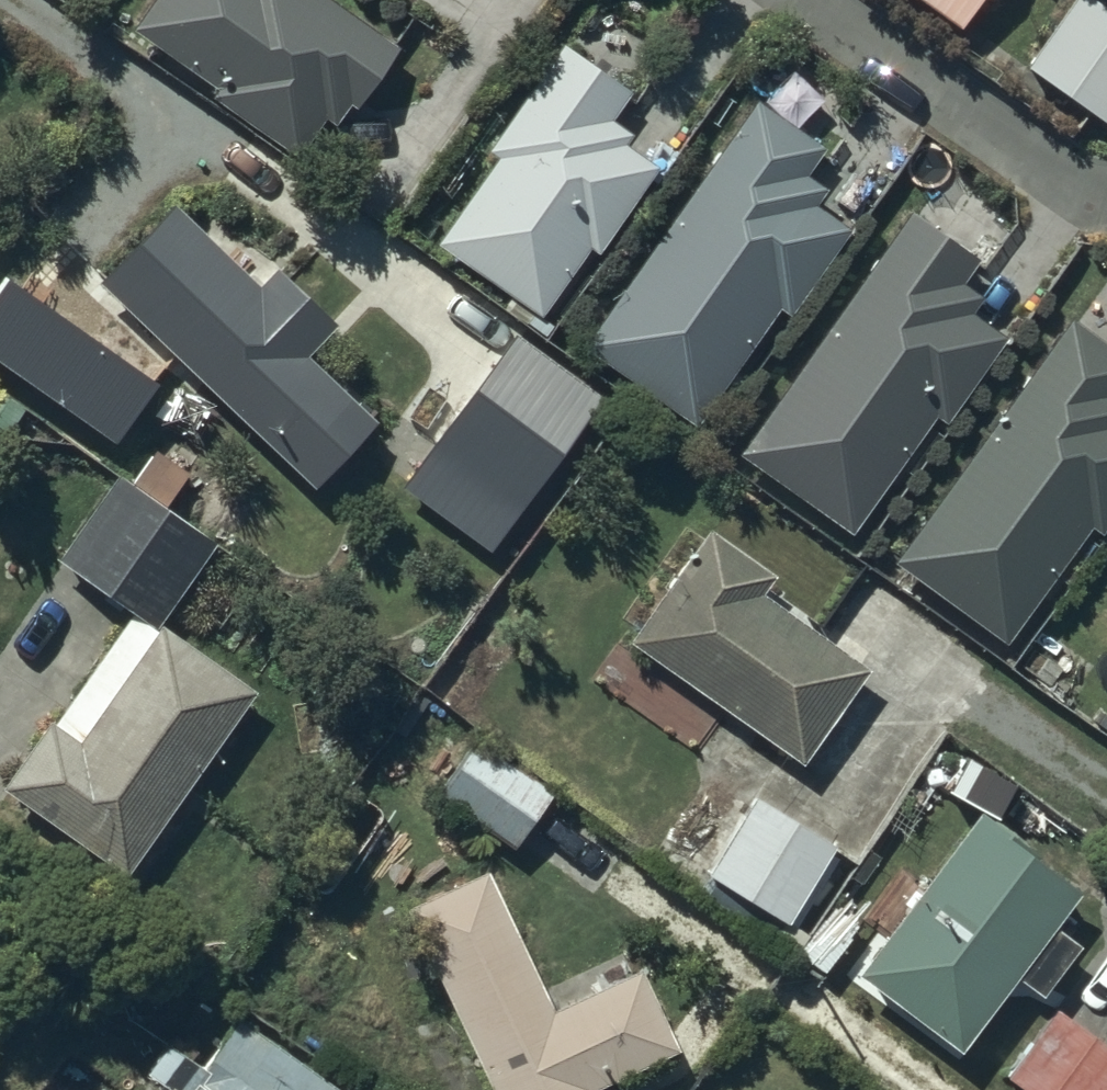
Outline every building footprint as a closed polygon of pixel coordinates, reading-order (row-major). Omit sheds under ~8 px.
[(132,20),(217,81),(212,87),(298,150),(327,111),(335,117),(351,95),(354,97),(397,39),(344,0),(147,0),(132,20)] [(957,20),(971,0),(929,0),(957,20)] [(1021,56),(1103,115),(1106,109),(1106,5),(1101,0),(1063,0),(1021,56)] [(563,33),(485,141),(498,151),(439,233),(542,308),(590,240),(596,245),(658,160),(625,136),(633,125),(613,110),(633,83),(563,33)] [(755,90),(582,337),(693,416),(776,298),(789,308),(848,223),(809,196),(822,177),(803,163),(822,136),(755,90)] [(259,277),(168,191),(90,270),(315,481),(380,413),(308,346),(339,312),(279,256),(259,277)] [(912,198),(736,444),(849,527),(933,409),(943,416),(1005,330),(969,305),(981,287),(961,272),(980,246),(912,198)] [(891,553),(1003,637),(1090,518),(1098,524),(1106,512),(1106,336),(1070,309),(891,553)] [(518,321),(400,480),(487,547),(606,386),(518,321)] [(78,523),(57,551),(133,604),(155,619),(215,538),(116,466),(94,496),(81,486),(62,512),(78,523)] [(706,520),(625,633),(799,758),(866,663),(757,586),(771,566),(706,520)] [(53,713),(50,712),(1,779),(125,868),(258,683),(161,613),(155,620),(133,604),(53,713)] [(477,729),(435,787),(512,844),(555,784),(477,729)] [(749,787),(702,865),(785,918),(833,837),(749,787)] [(878,935),(854,965),(900,1001),(889,1016),(920,1040),(931,1025),(957,1045),(1015,970),(1038,988),(1076,938),(1048,916),(1076,881),(975,803),(915,879),(906,872),(865,925),(878,935)] [(404,899),(495,1089),(597,1089),(592,1078),(679,1038),(642,958),(552,999),(489,860),(404,899)] [(1051,1000),(1001,1070),(1030,1089),(1106,1089),(1106,1088),(1106,1040),(1051,1000)] [(161,1089),(358,1089),(242,1012),(209,1061),(168,1033),(145,1068),(167,1082),(161,1089)]
